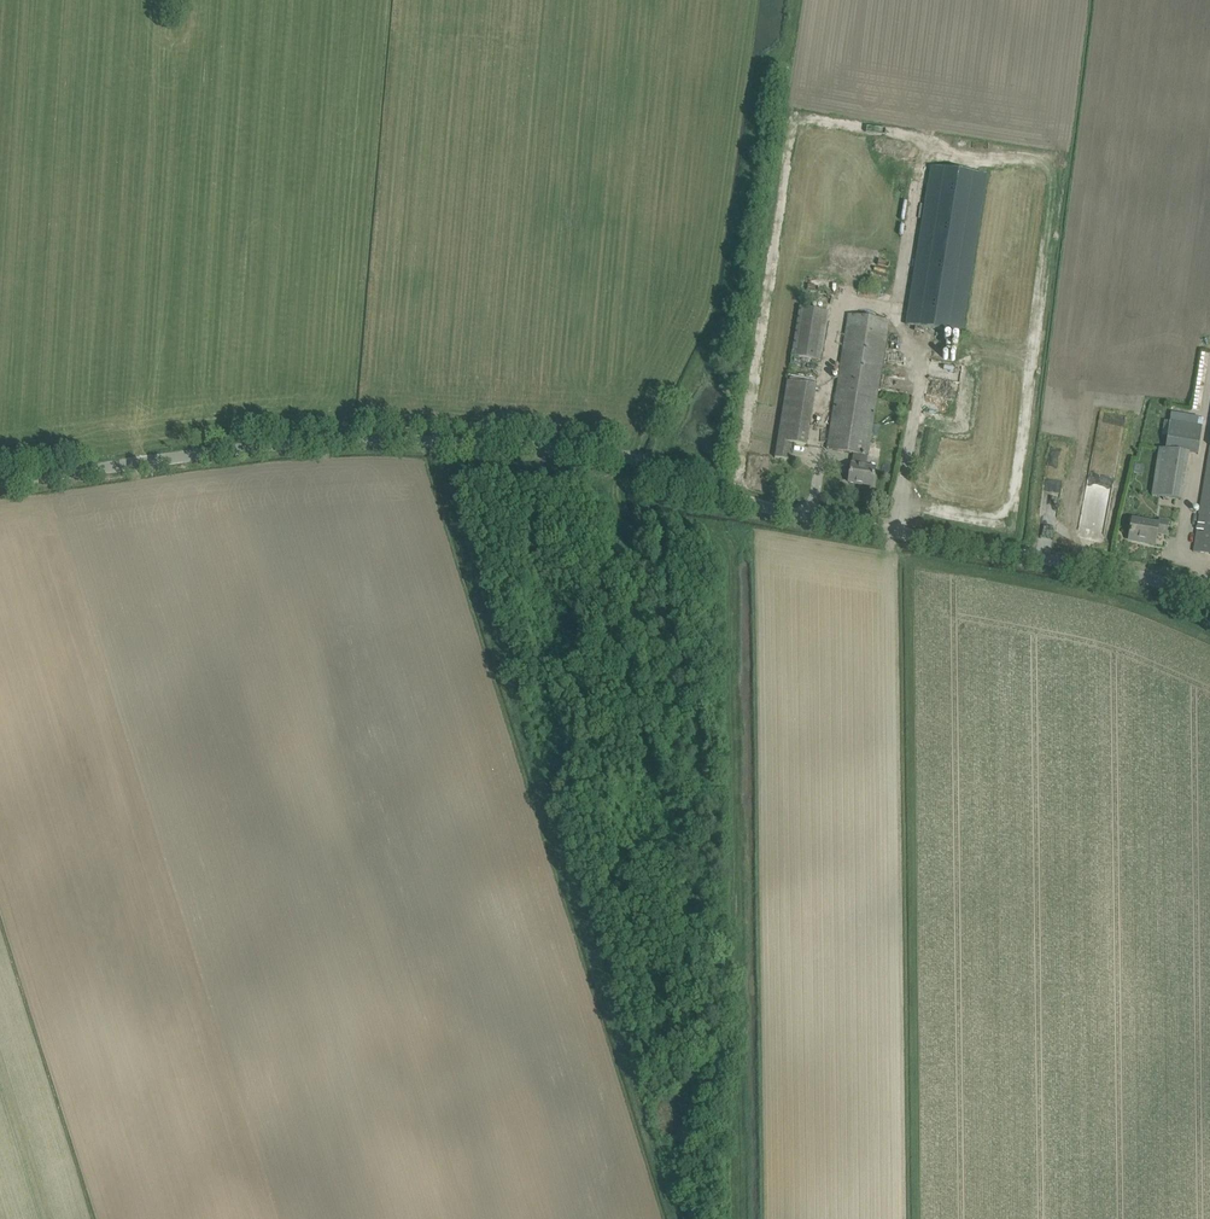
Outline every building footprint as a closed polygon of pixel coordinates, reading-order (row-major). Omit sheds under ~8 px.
[(905,325),(963,335),(987,175),(931,166),(905,325)] [(798,306),(790,355),(820,360),(829,311),(798,306)] [(827,449),(854,454),(863,455),(869,456),(890,322),(849,315),(827,449)] [(887,364),(887,374),(908,374),(908,364),(887,364)] [(778,441),(792,444),(807,446),(816,385),(814,385),(815,380),(792,376),(791,378),(790,381),(787,380),(778,441)] [(1106,528),(1126,415),(1100,410),(1086,488),(1085,487),(1079,523),(1106,528)] [(1203,426),(1170,420),(1166,448),(1198,453),(1203,426)] [(792,444),(778,441),(775,458),(790,460),(792,444)] [(1209,453),(1207,452),(1194,553),(1209,555),(1209,442),(1209,453)] [(1189,452),(1158,447),(1150,495),(1181,500),(1189,452)] [(854,454),(852,464),(862,466),(863,455),(854,454)] [(862,466),(852,464),(849,482),(873,486),(875,468),(862,466)] [(1132,520),(1131,527),(1129,538),(1147,541),(1146,543),(1155,545),(1157,534),(1166,535),(1169,521),(1159,519),(1158,524),(1132,520)]
